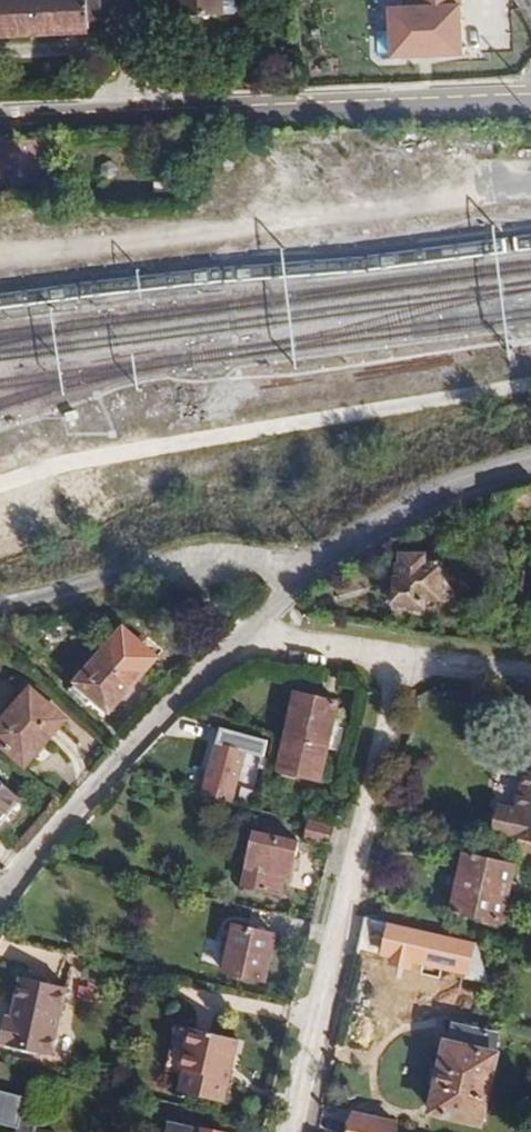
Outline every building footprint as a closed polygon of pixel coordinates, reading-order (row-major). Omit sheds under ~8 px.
[(101,5),(105,5),(105,0),(0,0),(0,38),(88,33),(87,22),(101,21),(101,5)] [(179,17),(222,15),(221,0),(178,0),(179,17)] [(241,0),(221,0),(222,15),(241,14),(241,0)] [(389,2),(391,57),(463,54),(461,0),(413,0),(413,2),(389,2)] [(64,145),(46,146),(46,140),(0,142),(0,178),(46,177),(46,167),(64,167),(64,145)] [(323,407),(338,406),(335,373),(320,375),(323,407)] [(80,417),(78,411),(65,415),(68,421),(80,417)] [(397,578),(396,611),(427,611),(427,603),(443,603),(444,564),(428,564),(428,554),(401,554),(399,578),(397,578)] [(175,624),(173,601),(163,603),(165,625),(175,624)] [(108,714),(146,671),(111,640),(74,682),(93,700),(108,714)] [(93,700),(74,682),(66,690),(86,709),(93,700)] [(67,720),(29,686),(0,718),(0,747),(23,768),(67,720)] [(295,694),(277,772),(322,782),(340,704),(295,694)] [(232,803),(247,754),(262,758),(265,744),(221,731),(203,795),(232,803)] [(527,771),(518,811),(499,807),(493,830),(521,837),(530,839),(530,772),(527,771)] [(19,799),(0,782),(0,821),(19,799)] [(330,846),(335,827),(310,822),(309,825),(306,840),(330,846)] [(254,832),(242,888),(280,897),(284,880),(292,875),(300,843),(254,832)] [(521,837),(516,864),(530,867),(530,839),(521,837)] [(515,868),(465,856),(453,910),(503,922),(515,868)] [(265,983),(276,936),(234,926),(230,943),(227,958),(223,973),(265,983)] [(227,958),(230,943),(223,941),(220,956),(227,958)] [(0,1043),(0,1046),(51,1058),(67,990),(20,979),(11,1018),(6,1017),(0,1043)] [(452,1023),(431,1115),(482,1128),(504,1035),(452,1023)] [(239,1041),(188,1029),(179,1071),(185,1072),(179,1094),(225,1104),(239,1041)] [(400,1123),(351,1112),(347,1131),(398,1131),(400,1123)] [(41,1120),(23,1116),(19,1131),(39,1131),(41,1120)] [(170,1124),(168,1131),(195,1131),(196,1130),(170,1124)]
